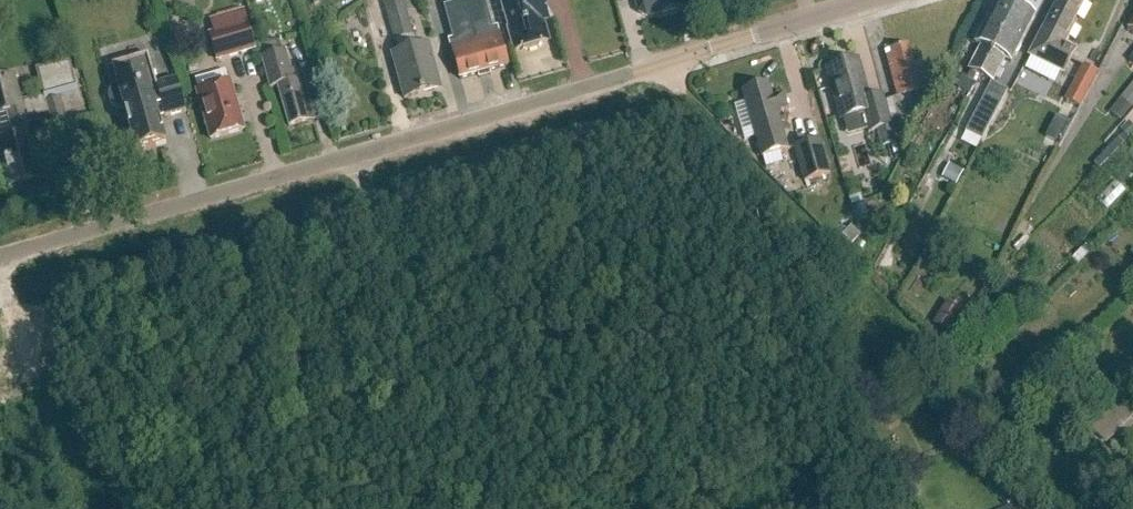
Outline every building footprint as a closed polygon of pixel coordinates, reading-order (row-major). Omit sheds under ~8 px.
[(417,36),(407,0),(386,0),(386,2),(400,54),(395,56),(407,101),(443,91),(431,46),(420,49),(417,36)] [(445,7),(446,12),(451,29),(454,40),(452,40),(463,81),(486,74),(466,0),(451,0),(452,5),(445,7)] [(486,74),(510,68),(498,27),(493,29),(486,0),(466,0),(486,74)] [(518,53),(526,51),(531,53),(540,51),(542,46),(550,44),(544,23),(550,22),(544,0),(503,0),(518,53)] [(641,6),(643,14),(650,18),(661,15),(661,16),(692,8),(690,0),(644,0),(641,6)] [(1002,0),(998,0),(985,25),(983,26),(980,31),(980,34),(975,44),(981,47),(969,71),(981,77),(1017,8),(1002,0)] [(1076,24),(1074,22),(1085,1),(1083,0),(1061,0),(1058,7),(1056,6),(1028,57),(1063,75),(1075,51),(1064,45),(1076,24)] [(1035,17),(1017,8),(981,77),(993,83),(1005,60),(1011,63),(1016,54),(1019,54),(1022,47),(1021,44),(1035,17)] [(220,61),(257,50),(250,25),(212,35),(220,61)] [(285,53),(282,42),(262,47),(274,90),(280,88),(291,128),(317,121),(305,80),(298,82),(296,73),(293,73),(287,53),(285,53)] [(908,46),(890,51),(892,56),(886,58),(897,99),(885,102),(890,120),(915,113),(910,95),(928,90),(921,63),(914,65),(908,46)] [(131,81),(116,85),(117,87),(112,90),(109,96),(110,102),(113,107),(118,110),(124,111),(136,153),(166,145),(159,121),(185,113),(176,80),(156,85),(148,57),(126,63),(131,81)] [(70,129),(84,126),(82,120),(86,119),(70,60),(36,70),(43,96),(23,101),(15,75),(0,79),(0,116),(10,113),(17,138),(0,142),(0,148),(11,188),(44,179),(30,126),(50,121),(54,134),(70,129)] [(858,61),(827,69),(841,121),(864,115),(869,134),(877,132),(881,148),(896,144),(891,128),(882,96),(869,100),(858,61)] [(1081,108),(1099,74),(1084,66),(1066,100),(1081,108)] [(246,131),(233,82),(199,92),(213,140),(246,131)] [(1121,100),(1132,109),(1132,108),(1132,84),(1121,100)] [(777,113),(787,110),(783,96),(773,99),(768,85),(743,92),(762,158),(788,150),(777,113)] [(1129,123),(1120,131),(1122,133),(1102,153),(1107,158),(1128,139),(1132,135),(1132,127),(1129,123)] [(832,176),(822,142),(797,149),(807,183),(832,176)] [(1028,242),(1024,238),(1015,248),(1019,252),(1028,242)] [(949,334),(962,312),(946,302),(933,325),(949,334)]
